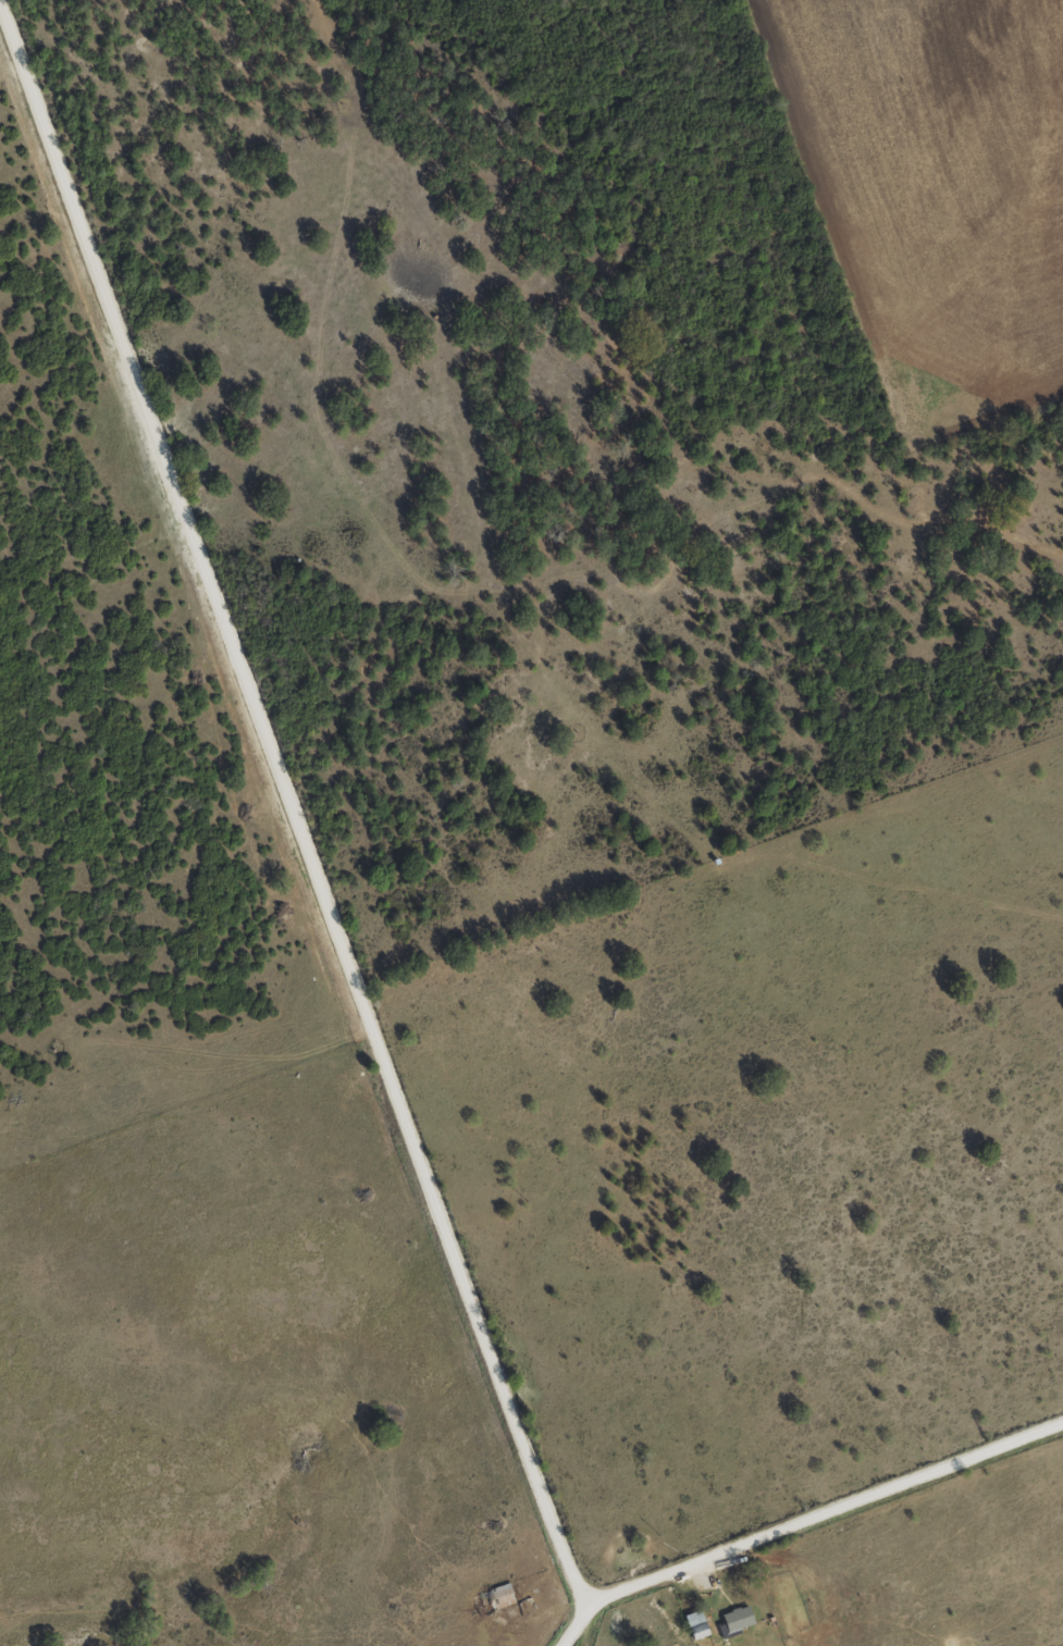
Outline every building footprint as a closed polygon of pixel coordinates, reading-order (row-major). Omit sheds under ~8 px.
[(470,1596),(477,1615),(514,1603),(507,1583),(470,1596)] [(725,1634),(752,1625),(746,1606),(719,1615),(725,1634)] [(681,1615),(690,1640),(706,1635),(697,1610),(681,1615)]
